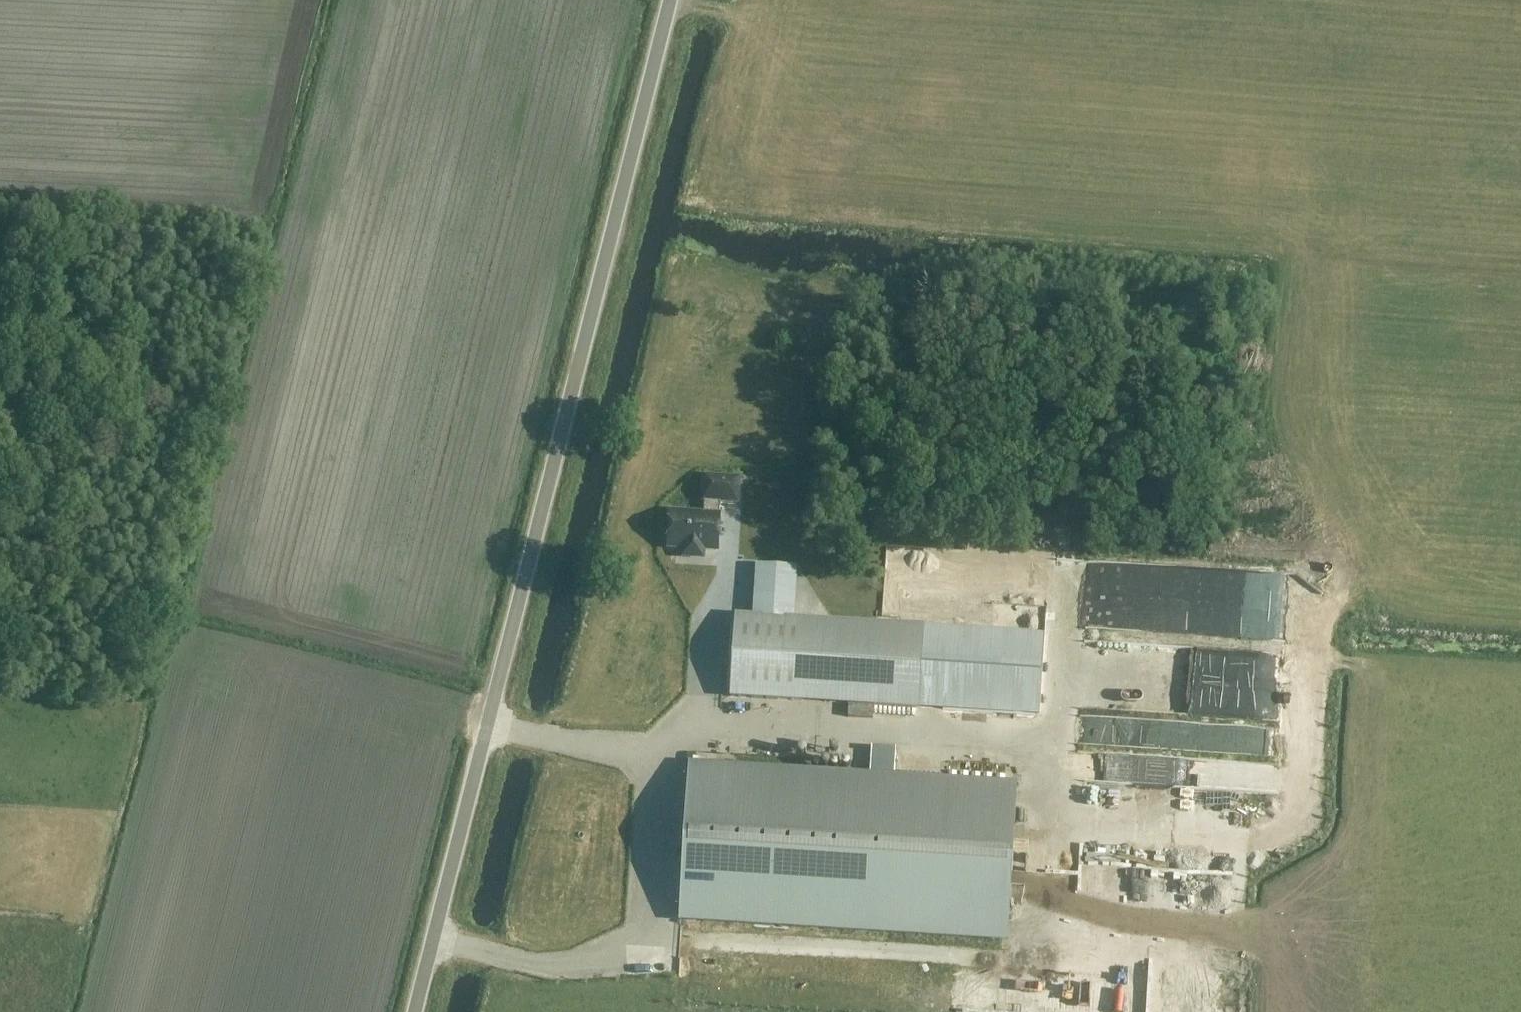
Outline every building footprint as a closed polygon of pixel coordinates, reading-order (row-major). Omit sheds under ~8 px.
[(665,523),(664,536),(669,536),(668,547),(684,548),(684,556),(703,558),(703,549),(718,550),(721,502),(737,503),(739,479),(705,477),(703,514),(670,512),(670,523),(665,523)] [(730,697),(1042,717),(1047,636),(735,616),(730,697)] [(1248,692),(1249,681),(1231,681),(1230,691),(1248,692)] [(854,752),(853,776),(877,778),(878,754),(854,752)] [(689,766),(680,918),(1007,939),(1016,787),(877,778),(853,776),(689,766)] [(1093,829),(1080,828),(1078,851),(1091,852),(1093,829)] [(1095,904),(1094,883),(1075,884),(1076,905),(1095,904)]
